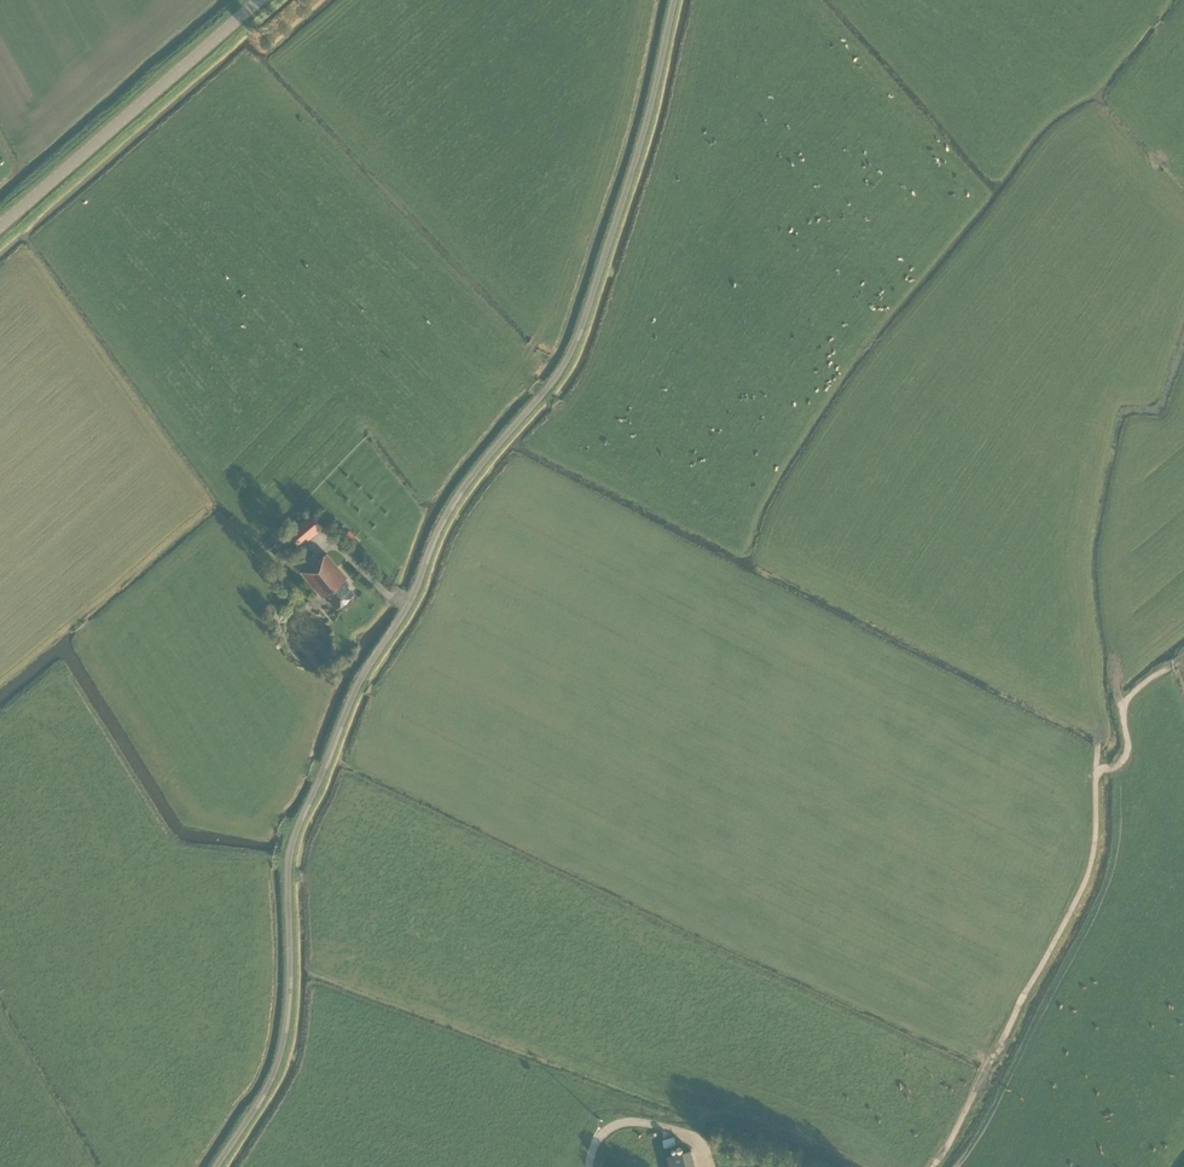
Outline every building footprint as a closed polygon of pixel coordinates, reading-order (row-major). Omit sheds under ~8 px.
[(317,532),(323,526),(312,513),(305,518),(317,532)] [(350,541),(355,536),(349,530),(344,535),(350,541)] [(275,554),(280,550),(275,544),(270,548),(275,554)] [(331,601),(334,602),(338,607),(355,593),(348,586),(351,583),(347,579),(348,578),(328,555),(321,561),(318,557),(308,565),(309,565),(302,571),(325,598),(327,597),(331,601)] [(669,1166),(694,1166),(691,1153),(667,1158),(669,1166)]
